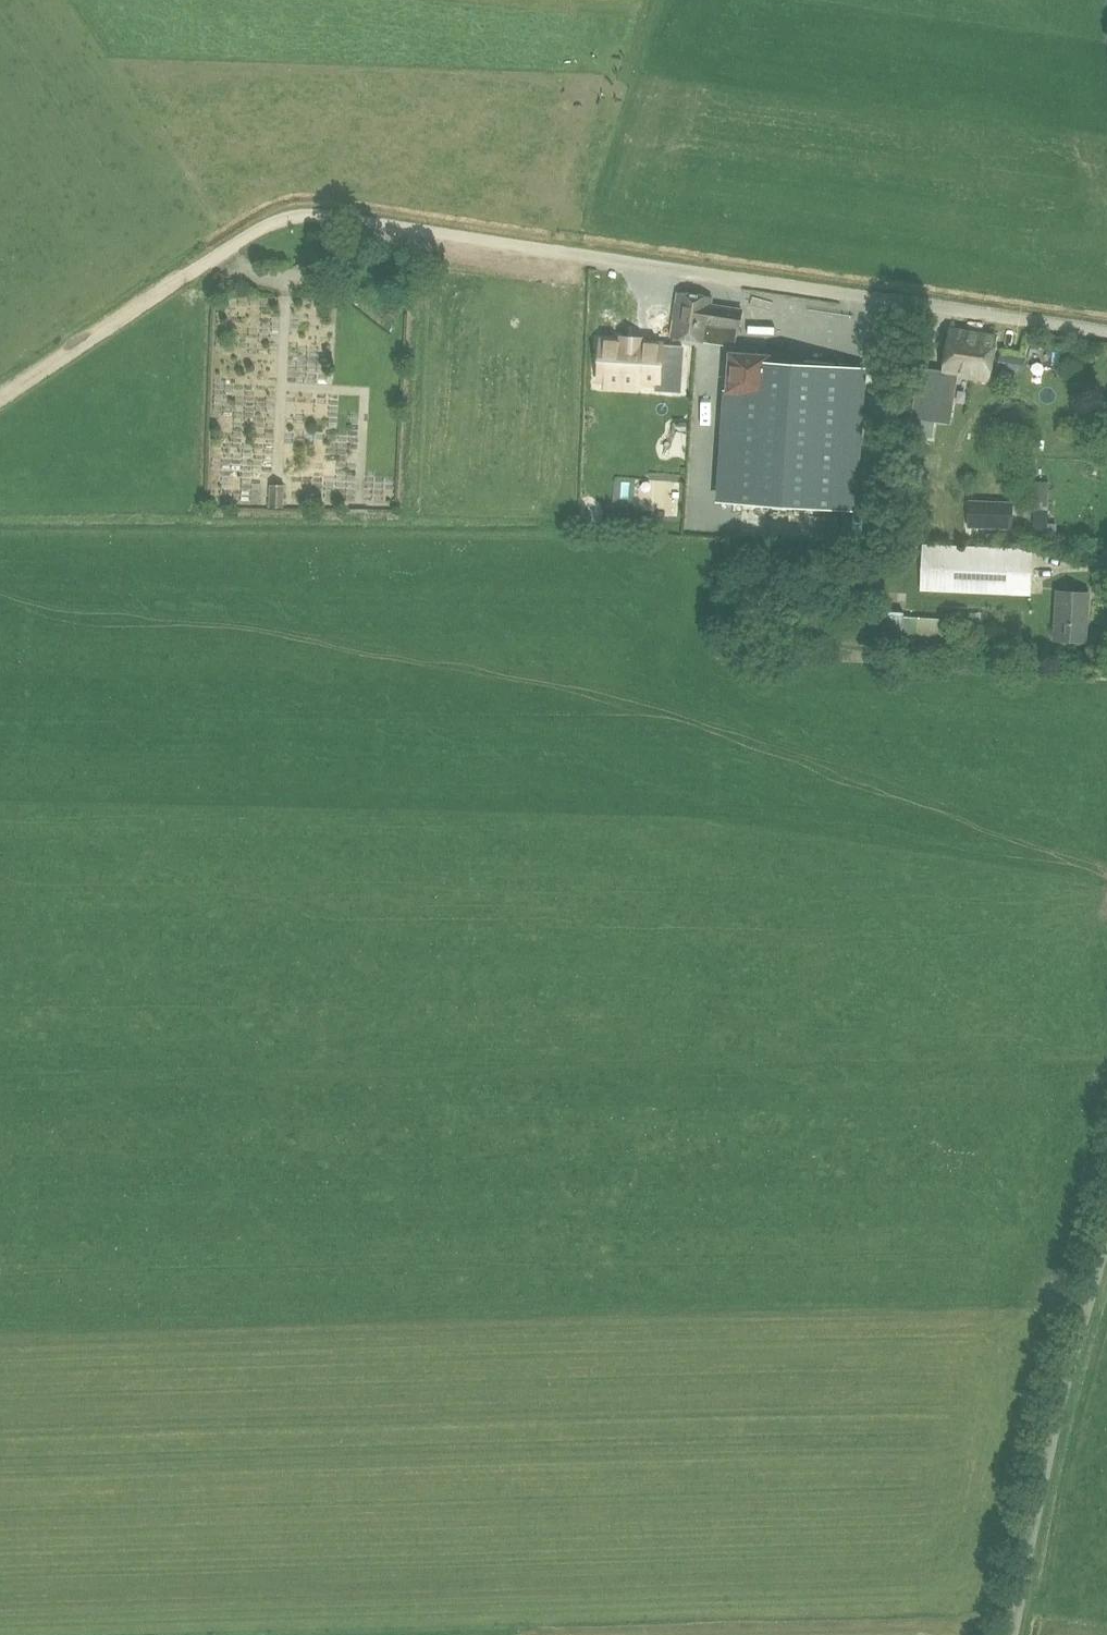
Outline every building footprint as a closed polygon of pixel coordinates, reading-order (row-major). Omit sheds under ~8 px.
[(703,333),(703,324),(736,324),(736,312),(722,312),(722,292),(672,292),(672,333),(703,333)] [(960,380),(992,388),(999,335),(951,327),(943,371),(914,366),(911,378),(917,379),(911,423),(953,428),(960,380)] [(657,396),(683,397),(687,351),(666,348),(662,340),(599,337),(596,381),(605,381),(606,396),(641,397),(641,389),(656,388),(657,396)] [(1026,361),(1000,358),(998,370),(1023,373),(1026,361)] [(773,363),(730,359),(729,400),(764,401),(765,373),(774,374),(773,363)] [(724,400),(717,509),(786,522),(863,514),(873,374),(793,377),(774,374),(765,373),(764,401),(729,400),(724,400)] [(990,423),(1011,425),(1012,412),(990,410),(990,423)] [(1033,508),(1048,508),(1048,480),(1034,480),(1033,508)] [(284,506),(284,483),(270,483),(270,506),(284,506)] [(940,507),(956,508),(956,493),(940,493),(940,507)] [(1030,592),(1032,549),(923,544),(921,587),(1030,592)] [(1088,591),(1058,589),(1055,638),(1086,640),(1088,591)] [(941,618),(903,616),(901,647),(939,649),(941,618)]
